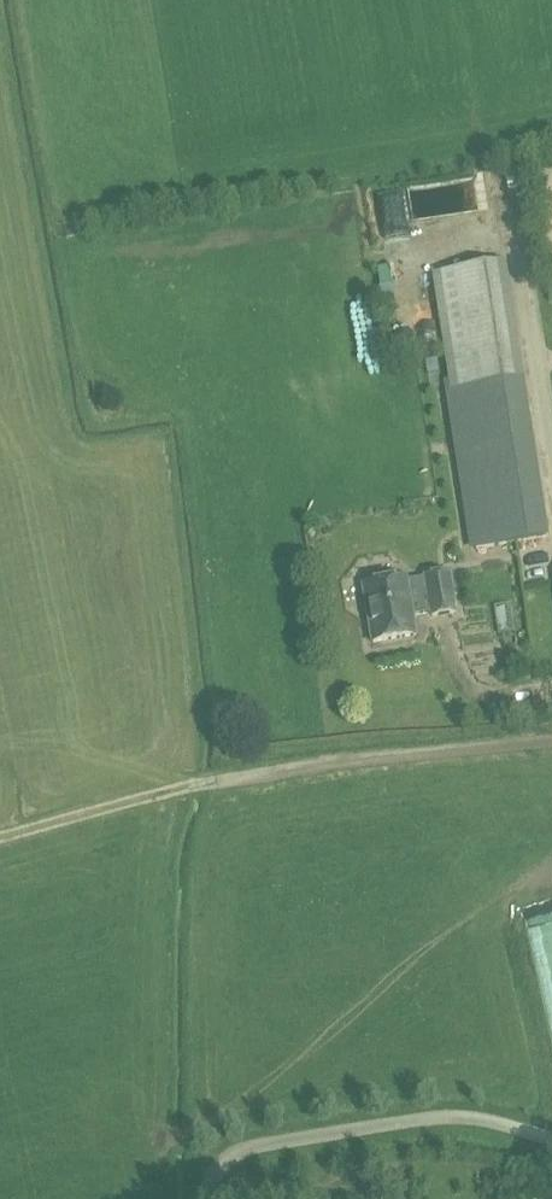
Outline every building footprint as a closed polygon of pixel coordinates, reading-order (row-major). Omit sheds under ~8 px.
[(426,228),(454,227),(453,215),(496,213),(495,183),(424,186),(426,228)] [(414,219),(412,192),(391,194),(393,220),(414,219)] [(524,383),(505,266),(435,277),(452,380),(454,394),(524,383)] [(442,382),(470,550),(549,537),(524,383),(454,394),(452,380),(442,382)] [(363,586),(373,643),(415,635),(412,615),(431,612),(432,616),(456,612),(449,573),(425,577),(426,579),(407,582),(406,579),(363,586)]
